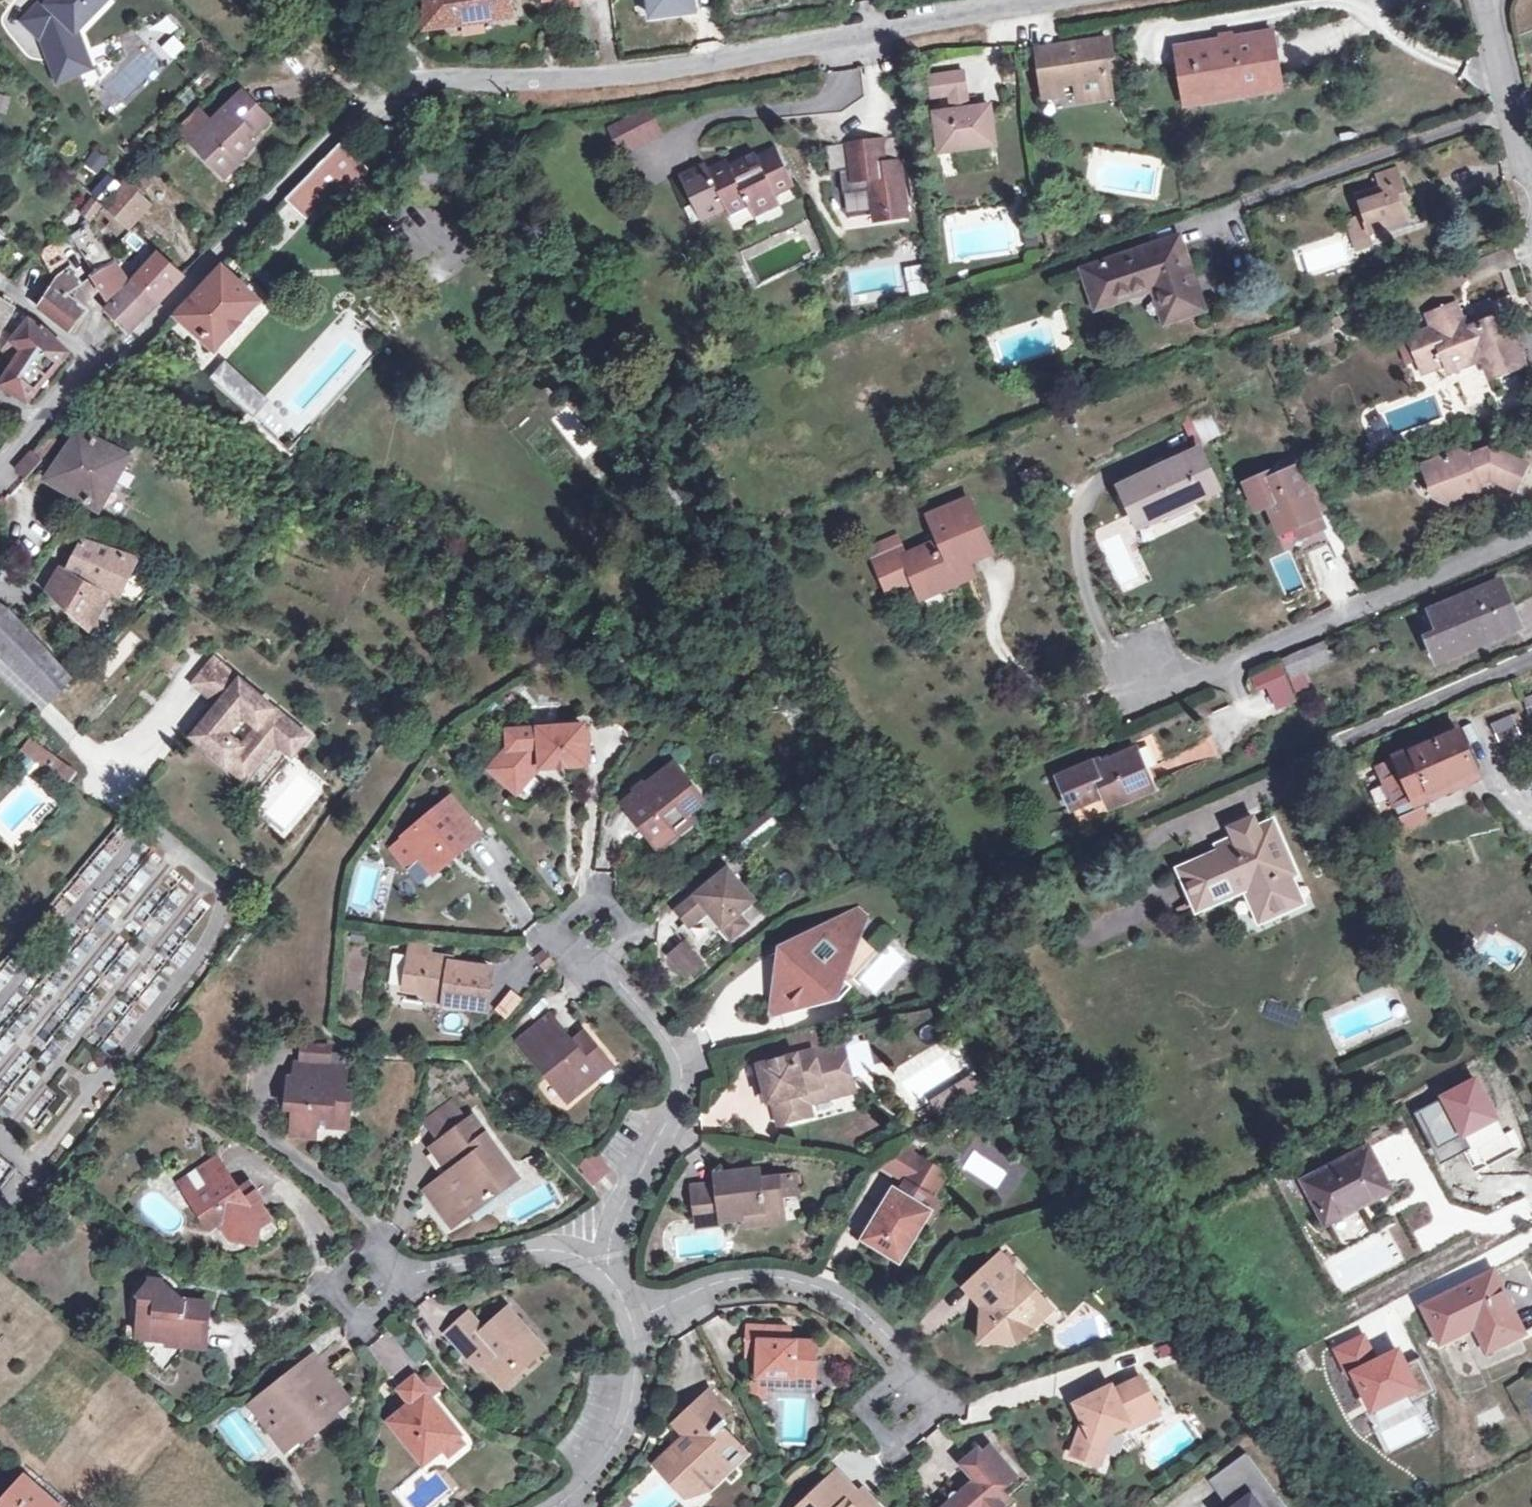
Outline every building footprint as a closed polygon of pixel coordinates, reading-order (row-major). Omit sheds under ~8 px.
[(57,83),(78,75),(72,57),(83,53),(76,33),(109,0),(42,0),(21,21),(36,36),(57,83)] [(425,28),(427,28),(509,17),(507,0),(427,0),(425,28)] [(690,0),(646,0),(648,17),(692,11),(690,0)] [(1232,32),(1217,34),(1219,43),(1233,40),(1232,32)] [(169,59),(185,50),(175,35),(160,45),(169,59)] [(1219,43),(1191,47),(1197,92),(1279,79),(1271,35),(1233,40),(1219,43)] [(1057,53),(1038,56),(1043,88),(1074,83),(1076,94),(1109,89),(1104,61),(1110,60),(1108,40),(1065,46),(1067,57),(1058,58),(1057,53)] [(1067,57),(1065,46),(1037,51),(1038,56),(1057,53),(1058,58),(1067,57)] [(1191,47),(1176,50),(1185,106),(1281,90),(1279,79),(1197,92),(1191,47)] [(90,70),(83,53),(72,57),(78,75),(90,70)] [(962,73),(928,78),(931,97),(965,92),(962,73)] [(1074,83),(1043,88),(1045,99),(1076,94),(1074,83)] [(965,92),(931,97),(933,114),(967,109),(965,92)] [(191,143),(217,171),(231,157),(237,163),(253,147),(245,139),(250,135),(253,137),(268,122),(242,95),(210,125),(191,143)] [(967,109),(933,114),(939,154),(994,146),(989,106),(967,109)] [(644,108),(605,127),(616,149),(655,129),(644,108)] [(178,130),(191,143),(210,125),(197,112),(178,130)] [(845,143),(825,146),(829,173),(832,196),(843,194),(846,217),(873,213),(874,218),(906,213),(895,136),(881,137),(882,147),(847,152),(845,143)] [(881,137),(845,143),(847,152),(882,147),(881,137)] [(345,190),(364,171),(342,149),(336,144),(284,198),(303,217),(337,182),(345,190)] [(703,167),(679,179),(699,220),(724,208),(727,214),(746,205),(751,215),(778,203),(773,193),(792,184),(775,149),(756,158),(753,153),(727,166),(725,162),(706,171),(703,167)] [(92,150),(85,165),(101,172),(108,157),(92,150)] [(231,157),(217,171),(223,177),(237,163),(231,157)] [(1373,189),(1355,196),(1362,218),(1368,235),(1371,246),(1388,240),(1385,229),(1406,222),(1401,208),(1398,199),(1405,197),(1397,169),(1376,175),(1376,179),(1379,187),(1373,189)] [(101,205),(128,228),(148,205),(124,184),(101,205)] [(1405,197),(1398,199),(1401,208),(1408,206),(1405,197)] [(113,246),(128,228),(101,205),(100,208),(91,221),(89,224),(113,246)] [(1362,218),(1347,223),(1356,251),(1371,246),(1368,235),(1362,218)] [(80,256),(99,244),(88,226),(66,239),(71,248),(74,246),(80,256)] [(1177,237),(1160,242),(1164,253),(1181,248),(1177,237)] [(1160,242),(1093,266),(1105,303),(1126,296),(1123,285),(1149,277),(1164,322),(1201,309),(1181,248),(1164,253),(1160,242)] [(99,244),(80,256),(93,277),(112,264),(106,253),(99,244)] [(40,254),(55,282),(39,307),(38,309),(69,331),(83,313),(65,297),(78,287),(56,245),(40,254)] [(158,255),(134,280),(158,302),(182,277),(158,255)] [(112,264),(93,277),(108,302),(126,282),(112,264)] [(1093,266),(1083,270),(1095,307),(1105,303),(1093,266)] [(214,353),(256,303),(219,268),(219,269),(174,316),(214,353)] [(158,302),(134,280),(129,286),(110,306),(105,310),(127,335),(158,302)] [(1,326),(13,309),(0,301),(0,328),(1,326)] [(1432,330),(1410,339),(1420,364),(1442,356),(1447,367),(1473,357),(1470,349),(1478,346),(1490,377),(1522,364),(1509,331),(1504,333),(1498,318),(1473,328),(1464,332),(1462,326),(1461,327),(1455,309),(1428,319),(1432,330)] [(10,343),(20,352),(18,357),(0,386),(27,403),(69,354),(47,334),(29,321),(15,337),(10,343)] [(1473,328),(1471,323),(1462,326),(1464,332),(1473,328)] [(20,352),(10,343),(4,350),(18,357),(20,352)] [(1442,356),(1420,364),(1425,376),(1447,367),(1442,356)] [(250,417),(267,399),(226,359),(209,377),(250,417)] [(1195,420),(1197,424),(1204,440),(1219,433),(1210,414),(1195,420)] [(99,511),(138,440),(122,430),(95,423),(88,437),(76,431),(45,480),(99,511)] [(40,462),(57,444),(46,433),(30,452),(40,462)] [(1466,451),(1426,466),(1435,489),(1450,495),(1447,502),(1453,505),(1483,494),(1479,484),(1493,479),(1518,492),(1530,466),(1494,449),(1469,458),(1466,451)] [(1198,451),(1119,487),(1138,528),(1216,491),(1198,451)] [(1312,507),(1319,504),(1308,479),(1301,482),(1295,467),(1271,477),(1269,472),(1244,483),(1256,509),(1267,504),(1278,530),(1294,523),(1306,552),(1327,543),(1312,507)] [(1033,469),(1020,474),(1027,489),(1039,484),(1033,469)] [(1450,495),(1435,489),(1438,498),(1447,502),(1450,495)] [(929,516),(939,542),(903,557),(900,550),(874,561),(886,588),(912,577),(921,598),(964,579),(973,575),(967,560),(988,552),(967,500),(929,516)] [(66,570),(108,594),(117,598),(135,559),(114,552),(81,541),(66,570)] [(88,630),(108,594),(66,570),(60,566),(45,591),(88,630)] [(1498,583),(1430,612),(1438,633),(1428,638),(1437,661),(1517,628),(1498,583)] [(4,611),(0,608),(0,655),(48,701),(68,680),(4,611)] [(1282,658),(1277,661),(1285,680),(1291,678),(1329,662),(1321,642),(1282,658)] [(212,659),(191,683),(219,707),(206,722),(204,720),(190,737),(243,782),(274,744),(290,756),(306,738),(212,659)] [(1294,700),(1280,667),(1252,679),(1256,689),(1266,685),(1276,708),(1294,700)] [(1522,701),(1529,716),(1531,715),(1531,697),(1522,701)] [(1495,744),(1526,735),(1519,712),(1488,721),(1495,744)] [(1456,780),(1475,771),(1454,725),(1434,735),(1435,739),(1377,766),(1384,784),(1391,787),(1388,793),(1397,813),(1420,802),(1458,784),(1456,780)] [(540,763),(541,768),(584,765),(582,726),(506,731),(507,748),(489,769),(516,792),(534,771),(533,764),(540,763)] [(26,739),(18,752),(66,784),(74,773),(26,739)] [(1096,761),(1058,778),(1071,808),(1102,795),(1107,808),(1151,790),(1135,751),(1098,766),(1096,761)] [(672,764),(643,788),(633,796),(621,806),(657,850),(673,836),(667,829),(685,814),(702,800),(672,764)] [(1478,775),(1475,771),(1456,780),(1458,784),(1478,775)] [(633,796),(643,788),(639,782),(629,790),(633,796)] [(421,859),(432,872),(451,855),(455,860),(481,838),(451,802),(405,841),(407,843),(395,853),(409,869),(421,859)] [(1429,821),(1420,802),(1397,813),(1406,831),(1406,832),(1429,822),(1429,821)] [(667,829),(673,836),(691,822),(685,814),(667,829)] [(1271,822),(1252,831),(1254,835),(1239,843),(1237,838),(1218,846),(1220,851),(1178,870),(1196,909),(1244,888),(1252,904),(1259,901),(1266,917),(1300,902),(1287,872),(1293,870),(1271,822)] [(1254,835),(1252,831),(1237,838),(1239,843),(1254,835)] [(451,855),(432,872),(435,876),(455,860),(451,855)] [(731,938),(747,926),(738,914),(753,901),(726,871),(677,912),(686,924),(705,908),(731,938)] [(1259,920),(1266,917),(1259,901),(1252,904),(1259,920)] [(835,922),(857,943),(863,915),(855,908),(843,914),(835,922)] [(857,943),(835,922),(832,920),(822,930),(817,924),(795,937),(799,940),(796,944),(799,948),(791,957),(779,971),(815,1003),(826,990),(830,993),(852,970),(847,965),(853,958),(861,965),(875,949),(863,938),(857,943)] [(799,948),(796,944),(793,942),(782,949),(791,957),(799,948)] [(685,944),(674,954),(689,973),(700,963),(685,944)] [(415,956),(431,957),(431,950),(416,948),(415,956)] [(431,957),(415,956),(411,994),(423,995),(432,1003),(449,1005),(449,1008),(489,1012),(495,968),(440,963),(440,959),(431,957)] [(847,965),(852,970),(855,972),(861,965),(853,958),(847,965)] [(815,1003),(779,971),(773,1011),(815,1003)] [(504,1018),(519,996),(508,988),(492,1010),(504,1018)] [(584,1050),(579,1043),(555,1014),(523,1039),(573,1100),(598,1080),(598,1070),(613,1059),(597,1040),(584,1050)] [(584,1050),(597,1040),(591,1033),(579,1043),(584,1050)] [(826,1088),(852,1081),(844,1045),(760,1065),(770,1102),(775,1101),(781,1124),(813,1116),(810,1104),(829,1099),(826,1088)] [(310,1135),(328,1127),(328,1119),(345,1120),(347,1096),(341,1095),(343,1073),(294,1068),(291,1084),(288,1084),(285,1102),(293,1103),(292,1112),(290,1111),(287,1133),(310,1135)] [(826,1088),(829,1099),(855,1093),(852,1081),(826,1088)] [(328,1119),(328,1127),(344,1128),(345,1120),(328,1119)] [(488,1189),(512,1172),(474,1119),(433,1149),(451,1174),(448,1176),(453,1184),(433,1199),(446,1217),(460,1207),(466,1216),(493,1196),(488,1189)] [(1366,1147),(1302,1180),(1325,1223),(1388,1189),(1366,1147)] [(593,1182),(607,1170),(594,1155),(590,1162),(583,1169),(593,1182)] [(901,1261),(928,1211),(927,1210),(946,1174),(918,1157),(898,1193),(895,1191),(866,1241),(901,1261)] [(244,1199),(237,1190),(216,1160),(180,1186),(212,1231),(221,1225),(233,1242),(244,1233),(248,1238),(261,1228),(273,1219),(263,1204),(267,1202),(258,1190),(254,1192),(244,1199)] [(792,1193),(789,1175),(765,1179),(764,1171),(720,1177),(722,1186),(699,1189),(704,1227),(730,1222),(728,1217),(750,1214),(768,1210),(769,1216),(788,1213),(785,1194),(792,1193)] [(488,1189),(493,1196),(517,1179),(512,1172),(488,1189)] [(789,1175),(792,1193),(804,1191),(801,1174),(789,1175)] [(453,1184),(448,1176),(427,1191),(433,1199),(453,1184)] [(244,1199),(254,1192),(248,1183),(237,1190),(244,1199)] [(460,1207),(446,1217),(452,1225),(466,1216),(460,1207)] [(768,1210),(750,1214),(752,1227),(789,1220),(788,1213),(769,1216),(768,1210)] [(244,1233),(233,1242),(258,1246),(261,1228),(248,1238),(244,1233)] [(1037,1313),(1040,1300),(1000,1255),(971,1283),(986,1299),(981,1304),(980,1341),(1015,1344),(1030,1330),(1025,1324),(1037,1313)] [(1483,1321),(1497,1346),(1523,1332),(1492,1271),(1421,1307),(1439,1343),(1474,1326),(1483,1321)] [(140,1303),(139,1329),(152,1331),(152,1339),(171,1341),(171,1335),(178,1336),(185,1345),(203,1347),(208,1304),(207,1304),(184,1300),(151,1273),(132,1296),(140,1303)] [(986,1299),(971,1283),(965,1288),(981,1304),(986,1299)] [(1396,1319),(1418,1308),(1411,1293),(1388,1305),(1396,1319)] [(1025,1324),(1030,1330),(1051,1312),(1040,1300),(1037,1313),(1025,1324)] [(516,1366),(542,1343),(509,1308),(486,1329),(481,1334),(465,1317),(448,1333),(481,1368),(486,1364),(504,1384),(520,1370),(516,1366)] [(481,1334),(486,1329),(470,1312),(465,1317),(481,1334)] [(1487,1351),(1497,1346),(1483,1321),(1474,1326),(1487,1351)] [(751,1338),(783,1338),(783,1325),(738,1325),(738,1355),(751,1356),(751,1338)] [(152,1331),(139,1329),(137,1338),(152,1339),(152,1331)] [(384,1376),(407,1367),(394,1331),(370,1340),(384,1376)] [(171,1335),(171,1341),(170,1344),(185,1345),(178,1336),(171,1335)] [(751,1373),(807,1373),(808,1337),(783,1338),(751,1338),(751,1356),(751,1373)] [(516,1366),(520,1370),(546,1347),(542,1343),(516,1366)] [(251,1406),(270,1429),(282,1419),(299,1439),(301,1442),(335,1414),(332,1409),(347,1397),(332,1378),(330,1379),(312,1357),(285,1380),(285,1381),(275,1390),(274,1388),(251,1406)] [(807,1373),(751,1373),(751,1393),(760,1393),(760,1381),(807,1382),(807,1373)] [(399,1391),(402,1396),(410,1405),(396,1416),(388,1423),(422,1466),(444,1448),(457,1438),(426,1396),(427,1395),(415,1379),(399,1391)] [(1115,1387),(1077,1404),(1086,1424),(1082,1425),(1072,1457),(1100,1466),(1112,1432),(1129,1424),(1132,1430),(1161,1416),(1144,1379),(1116,1391),(1115,1387)] [(723,1474),(744,1455),(722,1429),(726,1425),(709,1392),(674,1424),(686,1437),(656,1466),(680,1493),(693,1481),(700,1489),(720,1471),(723,1474)] [(410,1405),(402,1396),(388,1407),(396,1416),(410,1405)] [(282,1419),(270,1429),(266,1431),(283,1452),(299,1439),(282,1419)] [(457,1438),(444,1448),(451,1458),(465,1447),(457,1438)] [(1009,1482),(1005,1478),(1012,1473),(990,1448),(984,1454),(979,1449),(963,1463),(976,1479),(969,1485),(971,1488),(961,1497),(959,1494),(956,1493),(953,1493),(950,1495),(948,1497),(948,1500),(949,1502),(944,1506),(1011,1506),(1012,1506),(999,1491),(1009,1482)] [(1249,1456),(1217,1479),(1236,1506),(1285,1506),(1249,1456)] [(853,1490),(831,1468),(792,1505),(793,1506),(874,1506),(876,1505),(862,1490),(857,1494),(853,1500),(849,1495),(853,1490)] [(1005,1478),(1009,1482),(1015,1477),(1012,1473),(1005,1478)] [(38,1492),(22,1478),(0,1503),(0,1506),(57,1506),(38,1492)] [(57,1506),(64,1506),(67,1504),(45,1484),(38,1492),(57,1506)] [(971,1488),(969,1485),(959,1494),(961,1497),(971,1488)] [(853,1500),(857,1494),(853,1490),(849,1495),(853,1500)]
